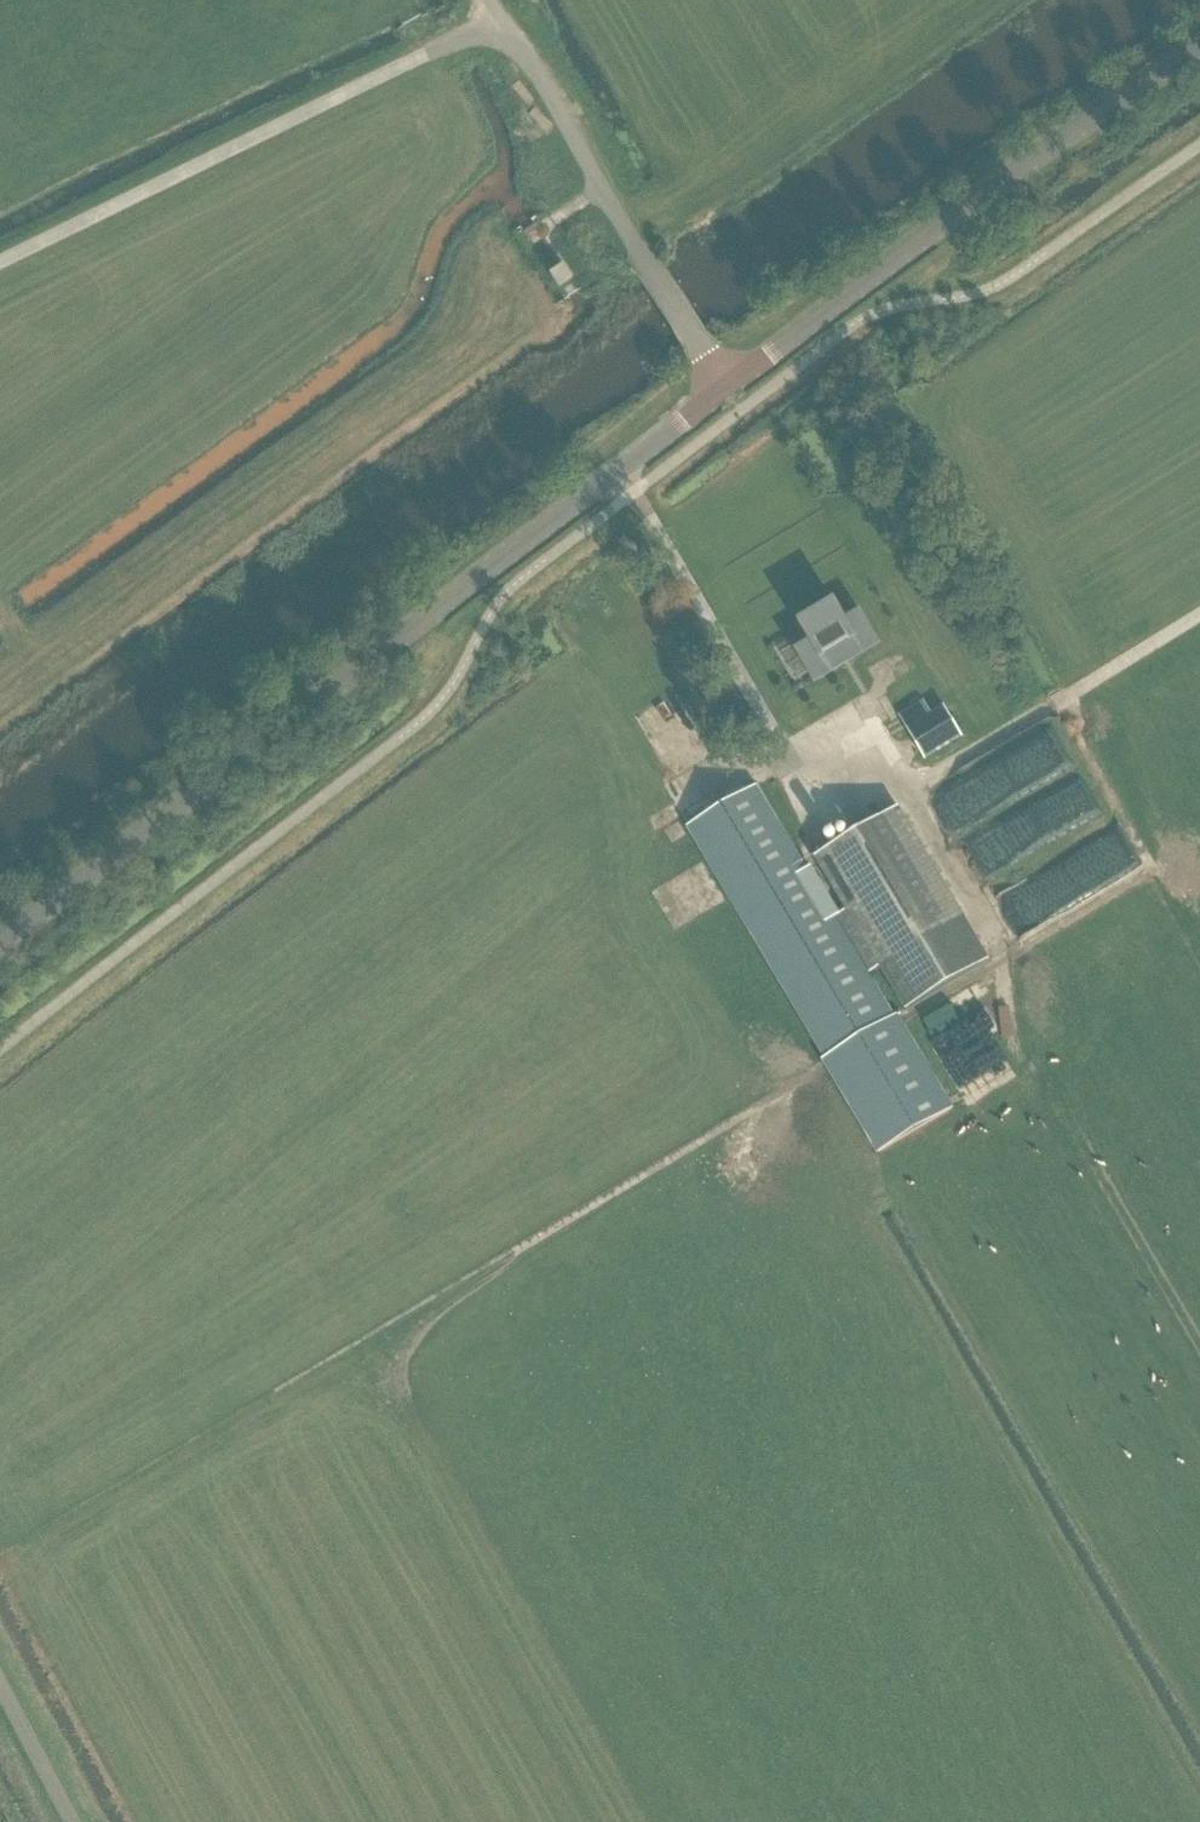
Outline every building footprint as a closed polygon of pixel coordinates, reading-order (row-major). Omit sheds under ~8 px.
[(559,286),(571,278),(562,265),(550,274),(559,286)] [(846,620),(835,601),(798,623),(809,642),(794,651),(814,685),(881,645),(861,611),(846,620)] [(925,760),(964,738),(946,707),(907,729),(925,760)] [(1054,723),(939,781),(967,835),(960,839),(985,888),(1027,866),(1029,871),(1060,856),(1058,852),(1080,842),(1071,825),(1103,809),(1081,765),(1076,767),(1054,723)] [(835,919),(757,787),(688,828),(826,1059),(895,1018),(869,975),(880,968),(906,1012),(990,962),(899,808),(814,859),(846,912),(835,919)] [(1092,894),(1148,866),(1127,826),(1072,854),(1092,894)] [(965,1109),(1019,1081),(983,1011),(965,1020),(955,1001),(923,1018),(934,1039),(930,1041),(965,1109)]
